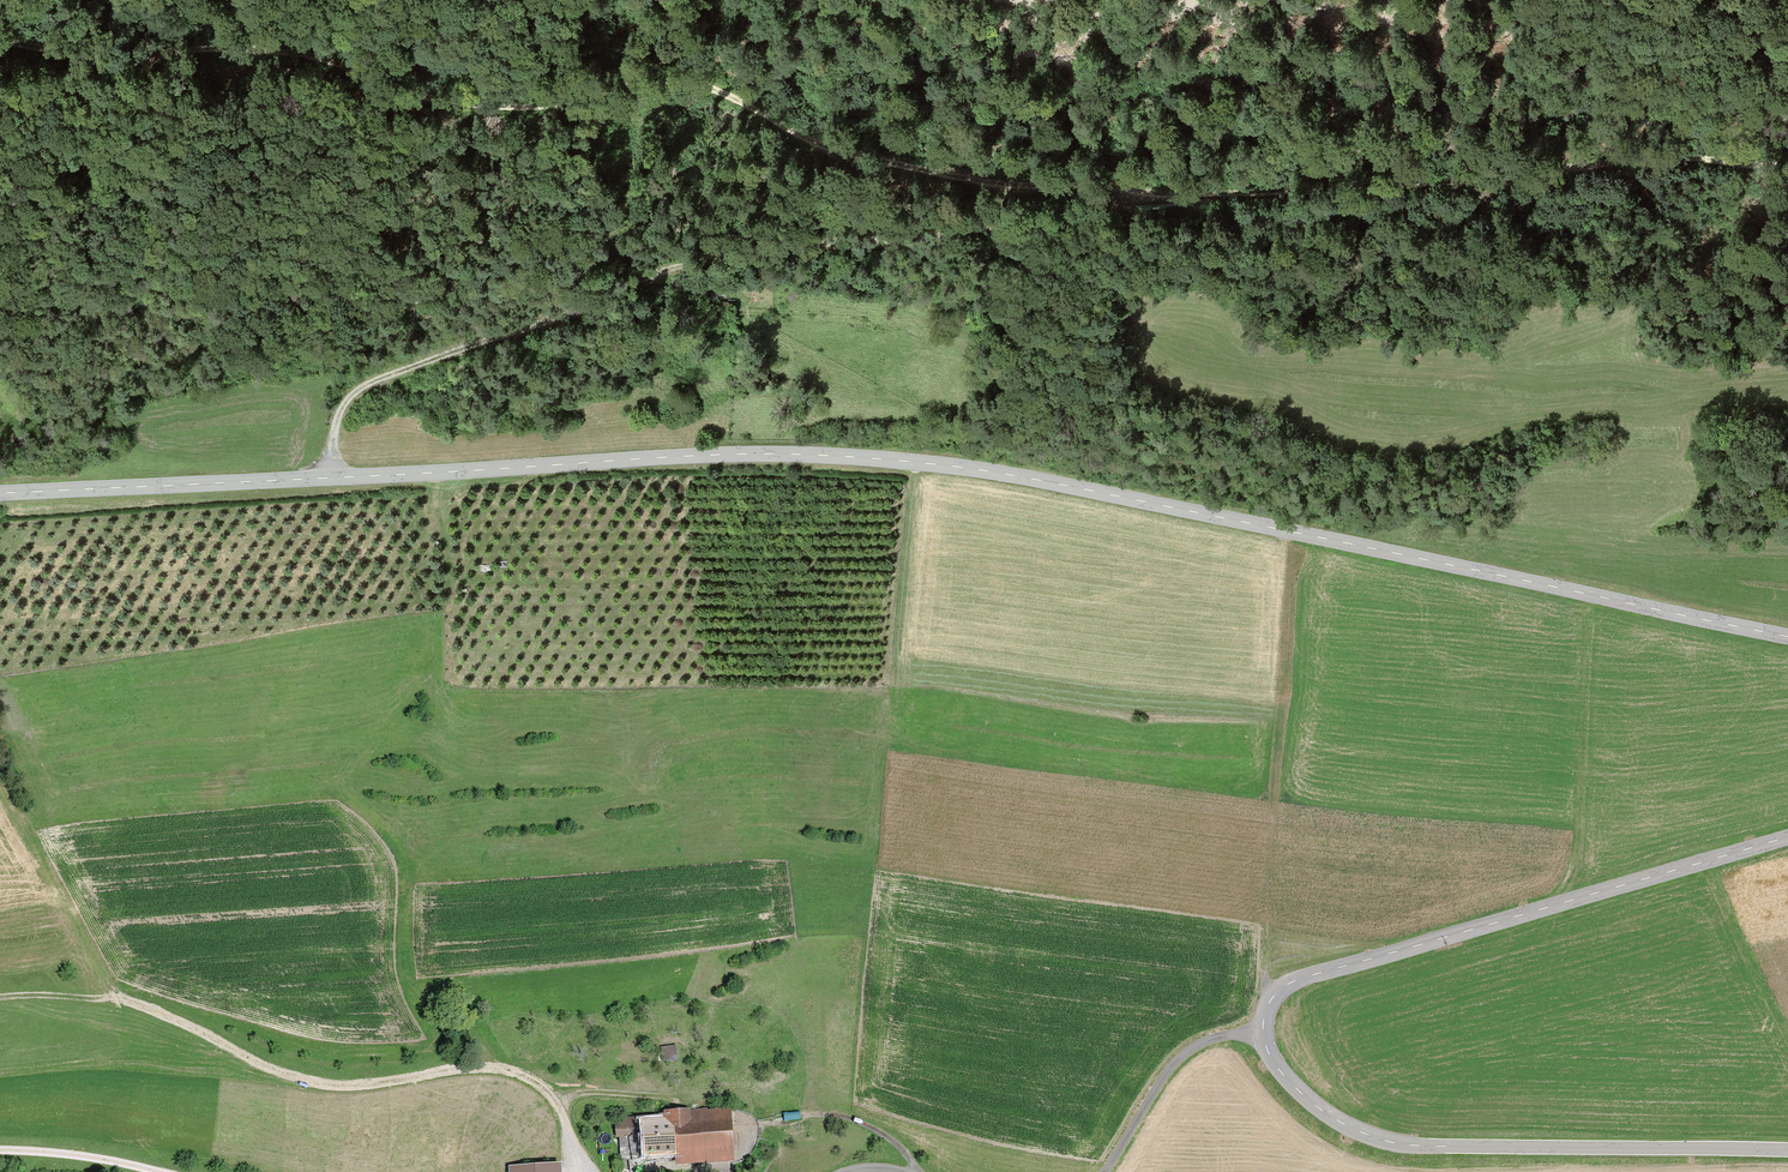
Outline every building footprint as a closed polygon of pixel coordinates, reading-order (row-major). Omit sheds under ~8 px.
[(674,1050),(663,1051),(664,1064),(675,1063),(674,1050)] [(664,1126),(638,1127),(639,1136),(640,1163),(670,1161),(673,1161),(673,1167),(727,1164),(725,1117),(664,1119),(664,1126)] [(616,1137),(639,1136),(638,1127),(638,1121),(615,1122),(616,1137)]
